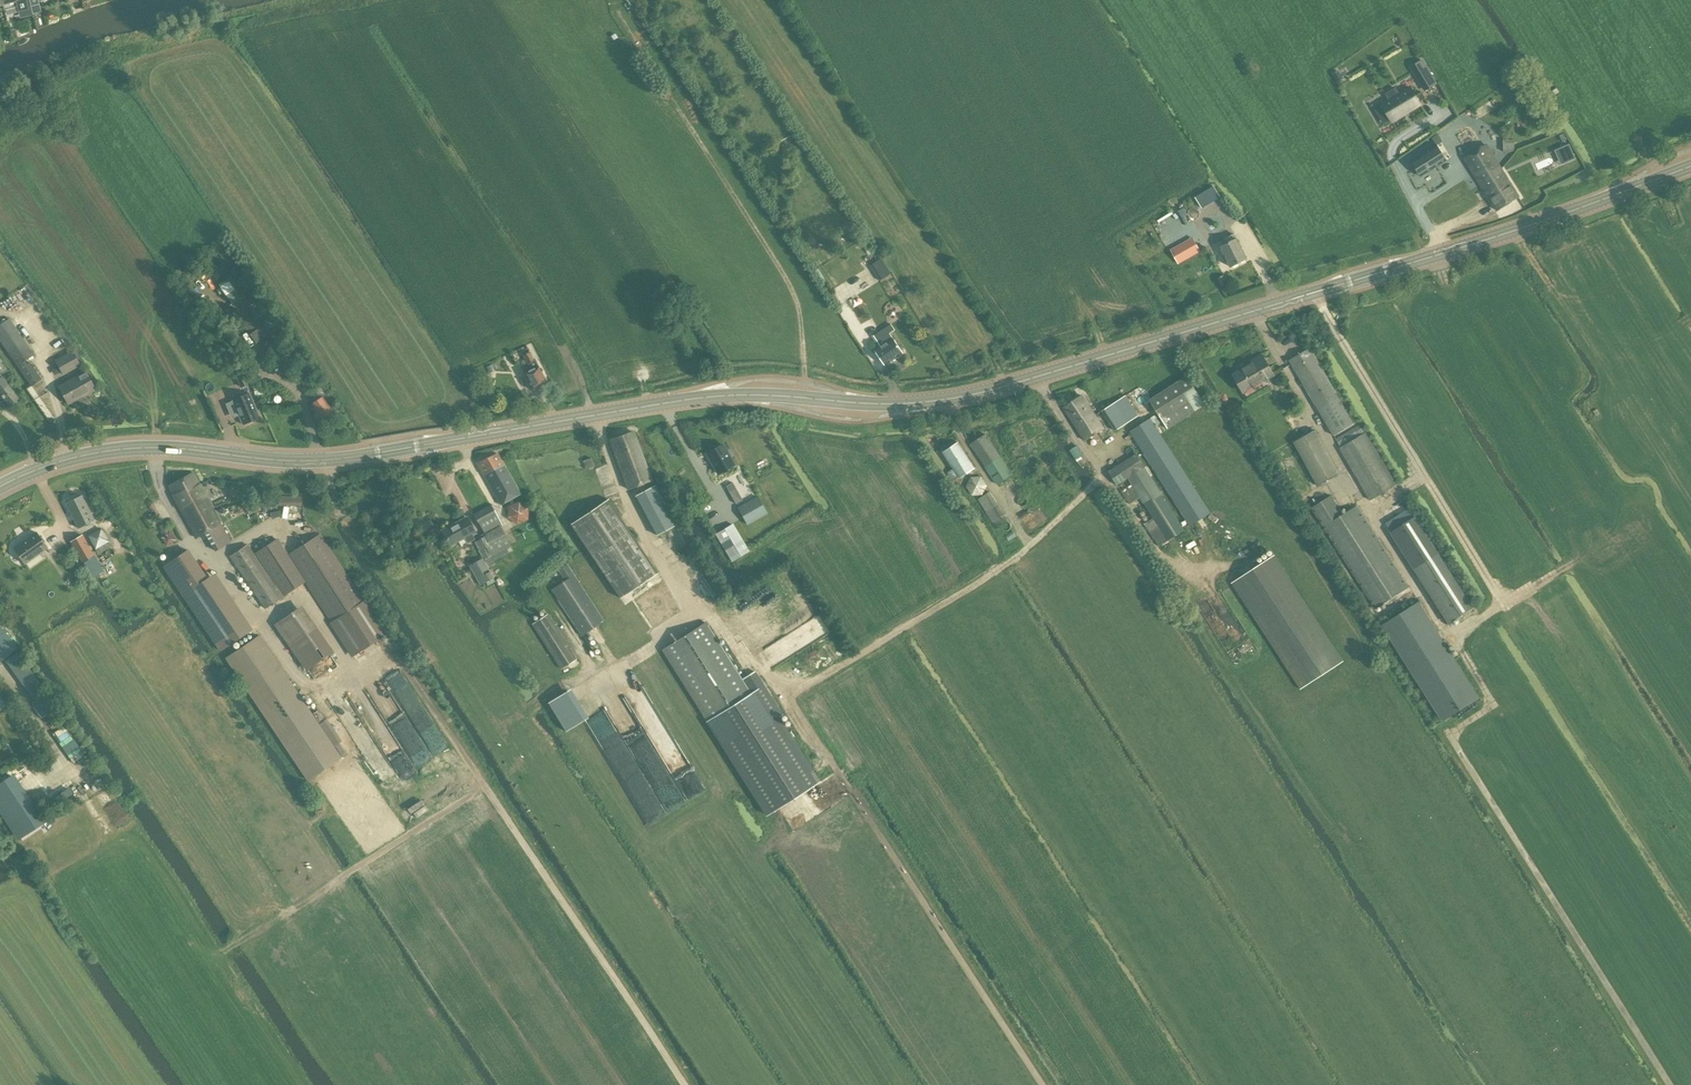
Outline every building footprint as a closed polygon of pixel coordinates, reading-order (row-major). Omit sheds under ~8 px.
[(3,5),(2,5),(4,10),(17,6),(18,12),(28,9),(25,0),(2,0),(3,5)] [(31,7),(33,14),(41,12),(39,5),(38,0),(29,0),(31,7)] [(1436,84),(1427,68),(1416,74),(1426,90),(1436,84)] [(1337,82),(1343,79),(1338,71),(1332,74),(1337,82)] [(1381,105),(1382,106),(1391,121),(1392,122),(1420,105),(1419,102),(1425,99),(1426,99),(1422,92),(1421,92),(1421,93),(1417,95),(1418,97),(1416,98),(1410,88),(1399,94),(1396,88),(1385,94),(1389,100),(1381,105)] [(1504,152),(1514,151),(1514,139),(1503,140),(1503,144),(1504,148),(1504,152)] [(1569,144),(1560,148),(1566,163),(1576,159),(1569,144)] [(1436,145),(1411,161),(1417,170),(1421,176),(1429,171),(1432,169),(1446,161),(1436,145)] [(1486,145),(1464,158),(1481,184),(1503,171),(1493,155),(1491,152),(1486,145)] [(1519,197),(1503,171),(1481,184),(1497,210),(1519,197)] [(1232,267),(1248,259),(1238,239),(1237,239),(1234,234),(1225,238),(1228,244),(1222,247),(1232,267)] [(1178,264),(1200,251),(1193,238),(1171,250),(1178,264)] [(889,274),(880,260),(870,266),(879,281),(889,274)] [(1223,287),(1229,283),(1225,275),(1218,278),(1223,287)] [(255,342),(277,327),(252,290),(231,305),(255,342)] [(41,379),(29,362),(27,364),(24,361),(33,354),(8,318),(0,324),(0,341),(31,386),(41,379)] [(874,335),(877,341),(881,346),(875,350),(885,365),(903,353),(886,327),(874,335)] [(1335,435),(1355,423),(1311,349),(1291,361),(1335,435)] [(63,374),(79,364),(72,351),(55,360),(63,374)] [(533,361),(529,353),(523,356),(527,364),(527,363),(530,370),(524,373),(532,390),(547,383),(538,366),(535,360),(533,361)] [(1245,392),(1275,375),(1263,356),(1252,362),(1253,364),(1235,375),(1245,392)] [(89,393),(95,390),(85,372),(59,387),(68,404),(88,392),(89,393)] [(322,420),(333,413),(323,398),(326,396),(322,390),(323,390),(312,374),(301,381),(312,397),(313,397),(317,402),(312,405),(322,420)] [(248,384),(244,375),(237,377),(241,387),(248,384)] [(19,399),(2,376),(0,378),(0,393),(9,405),(19,399)] [(1168,429),(1205,404),(1187,376),(1149,400),(1168,429)] [(243,425),(260,417),(249,393),(233,400),(233,401),(226,404),(231,415),(235,413),(235,414),(238,415),(239,415),(243,425)] [(1086,441),(1105,428),(1083,396),(1065,409),(1086,441)] [(1116,432),(1139,416),(1126,396),(1103,412),(1116,432)] [(1191,527),(1212,514),(1151,419),(1131,432),(1191,527)] [(1320,485),(1340,473),(1316,430),(1296,441),(1320,485)] [(628,489),(651,480),(633,432),(610,440),(628,489)] [(1397,485),(1366,432),(1339,448),(1370,501),(1397,485)] [(998,484),(1012,475),(986,434),(971,444),(998,484)] [(961,478),(976,469),(959,443),(944,453),(954,469),(949,472),(954,480),(960,476),(961,478)] [(718,474),(734,465),(722,444),(706,453),(718,474)] [(1071,450),(1070,450),(1078,462),(1082,459),(1081,457),(1084,455),(1078,445),(1071,450)] [(497,454),(477,463),(484,475),(500,505),(520,494),(504,465),(497,454)] [(1137,454),(1109,472),(1117,485),(1118,485),(1129,478),(1141,498),(1154,518),(1145,524),(1160,547),(1186,531),(1146,468),(1137,454)] [(583,460),(585,467),(586,469),(594,466),(591,458),(583,460)] [(215,551),(231,542),(221,524),(224,522),(221,516),(219,517),(206,494),(192,473),(168,486),(174,500),(196,538),(205,533),(215,551)] [(981,502),(1001,532),(1011,525),(991,495),(981,502)] [(1344,515),(1331,495),(1312,507),(1377,609),(1410,588),(1359,506),(1344,515)] [(767,513),(758,496),(737,507),(747,525),(767,513)] [(78,529),(94,521),(82,497),(66,504),(78,529)] [(608,499),(570,524),(620,598),(657,573),(608,499)] [(480,524),(485,534),(501,526),(502,525),(491,504),(474,514),(479,525),(480,524)] [(1473,607),(1415,516),(1390,532),(1448,623),(1473,607)] [(445,530),(452,543),(464,537),(467,543),(475,539),(472,534),(475,533),(467,518),(445,530)] [(731,561),(748,552),(732,525),(716,535),(731,561)] [(491,556),(511,545),(505,534),(501,526),(485,534),(486,536),(475,542),(479,550),(478,551),(482,558),(470,565),(480,585),(493,578),(487,567),(494,563),(491,556)] [(25,563),(47,547),(36,532),(14,548),(25,563)] [(384,635),(319,535),(289,555),(305,580),(354,655),(384,635)] [(83,563),(94,557),(82,536),(71,543),(83,563)] [(305,580),(289,555),(288,556),(277,539),(254,554),(248,545),(230,557),(265,608),(282,596),(305,580)] [(188,551),(164,567),(183,595),(207,579),(188,551)] [(1275,557),(1232,585),(1300,689),(1343,661),(1275,557)] [(581,635),(604,620),(567,565),(559,570),(565,580),(551,590),(581,635)] [(1479,698),(1418,602),(1381,625),(1442,721),(1479,698)] [(312,677),(336,661),(304,610),(279,625),(312,677)] [(548,614),(533,624),(562,669),(577,659),(548,614)] [(742,679),(705,622),(662,650),(707,721),(767,816),(819,783),(777,718),(782,715),(754,671),(742,679)] [(17,647),(0,626),(0,661),(17,647)] [(226,659),(308,780),(341,757),(259,636),(226,659)] [(0,784),(0,807),(20,838),(43,823),(48,820),(35,800),(30,804),(12,776),(0,784)] [(57,804),(46,811),(51,819),(62,812),(57,804)]
